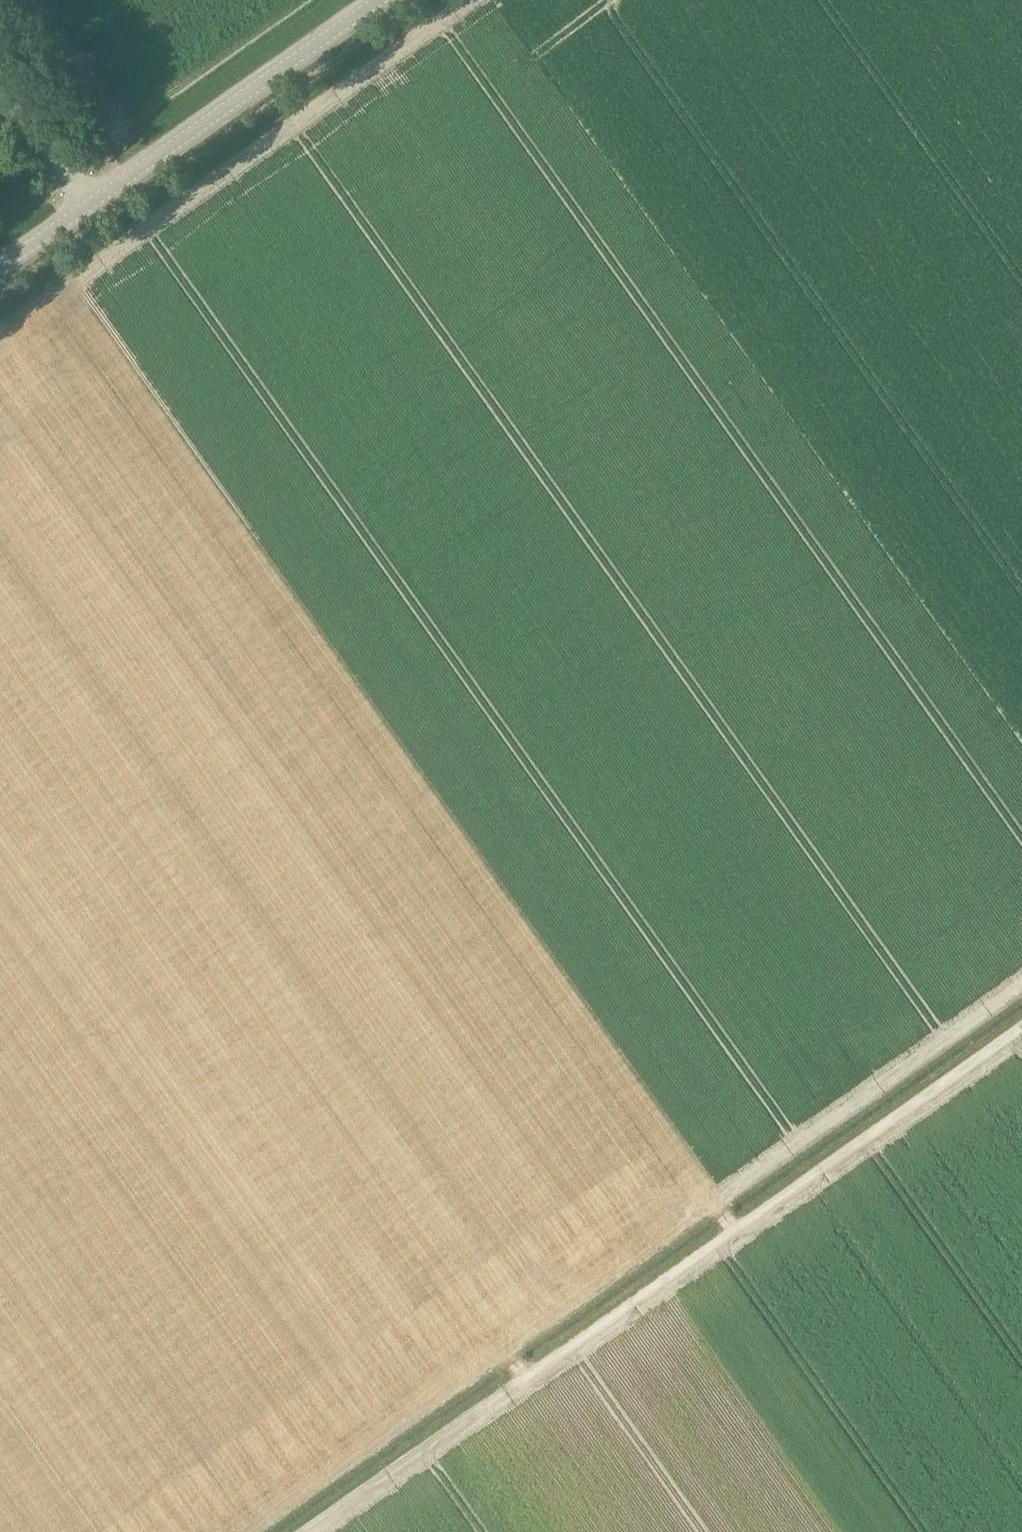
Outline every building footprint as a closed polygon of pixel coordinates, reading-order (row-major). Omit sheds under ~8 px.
[(6,36),(12,32),(6,24),(1,27),(6,36)]
